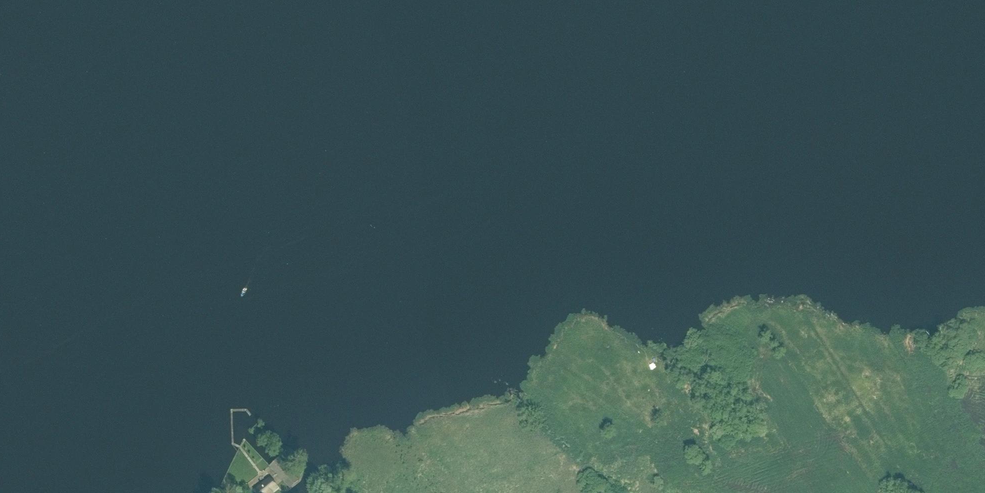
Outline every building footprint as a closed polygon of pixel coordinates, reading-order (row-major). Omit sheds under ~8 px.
[(270,467),(284,483),(288,487),(298,480),(293,474),(279,459),(270,467)] [(279,490),(270,479),(254,491),(256,492),(275,492),(279,490)]
